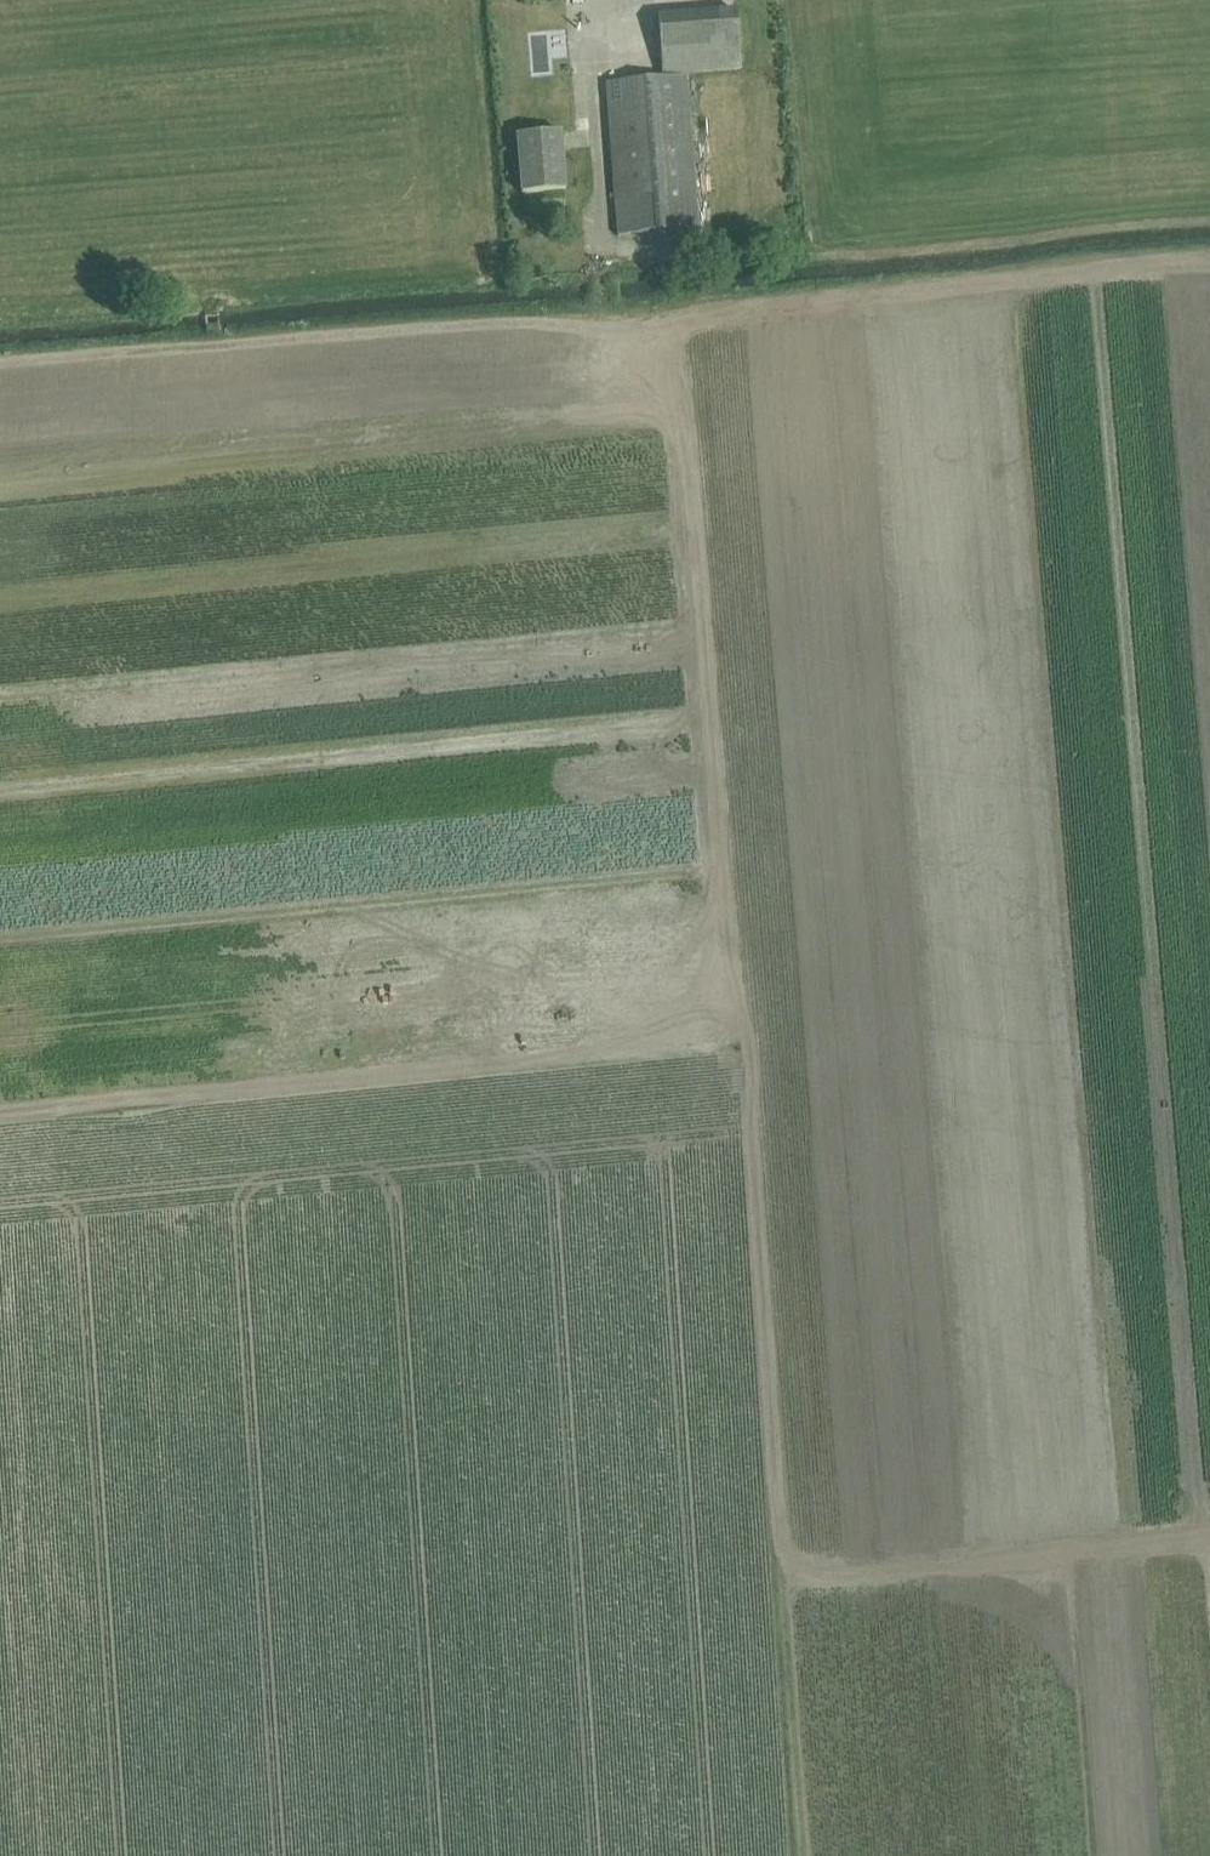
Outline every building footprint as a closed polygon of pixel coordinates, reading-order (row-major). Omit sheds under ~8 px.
[(738,5),(659,9),(663,73),(743,73),(738,5)] [(606,82),(608,106),(617,235),(698,230),(687,76),(606,82)] [(530,191),(576,186),(570,127),(524,132),(530,191)]
